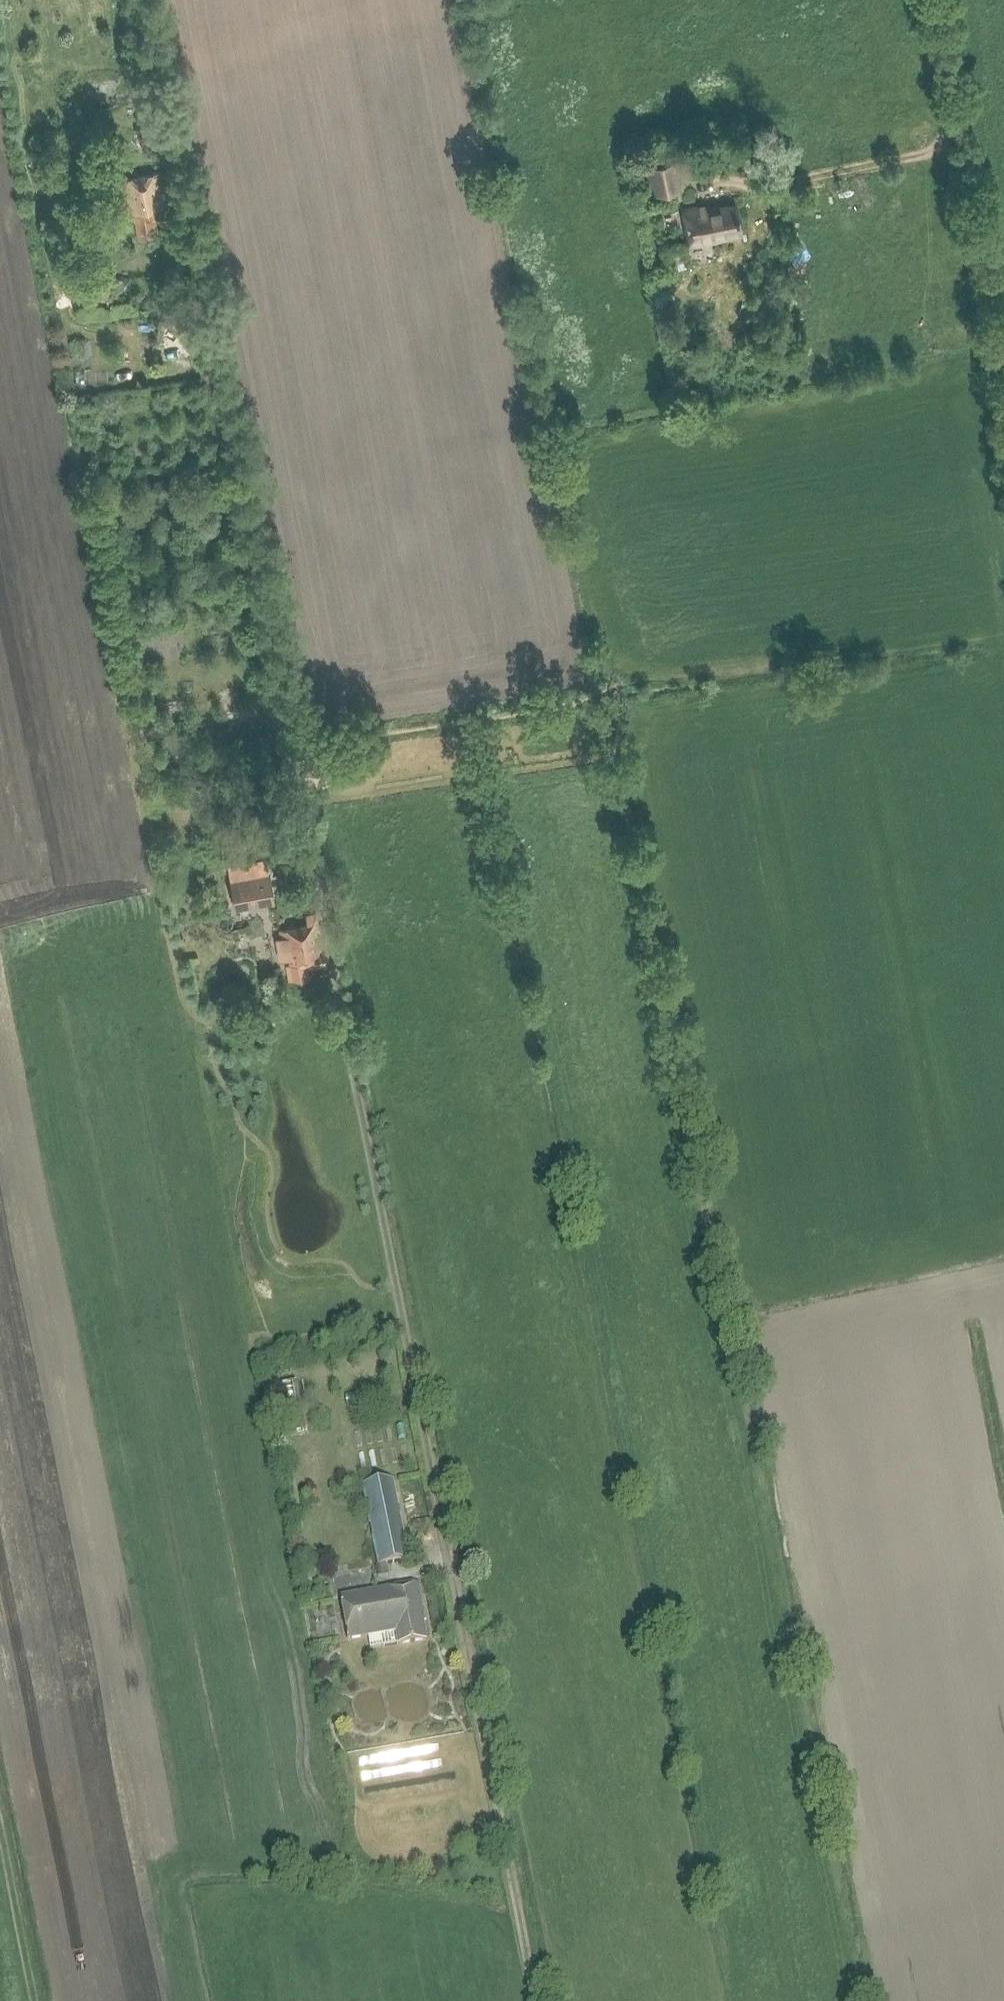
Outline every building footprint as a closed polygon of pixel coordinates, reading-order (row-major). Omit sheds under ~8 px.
[(656,198),(682,193),(676,162),(645,168),(649,185),(653,185),(656,198)] [(167,217),(170,216),(162,172),(154,173),(154,172),(127,178),(120,179),(128,219),(134,218),(138,237),(157,233),(155,221),(167,218),(167,217)] [(717,239),(741,234),(735,204),(711,207),(710,204),(683,209),(690,246),(717,240),(717,239)] [(274,903),(269,874),(229,880),(234,910),(274,903)] [(306,915),(307,924),(285,928),(285,929),(279,930),(284,959),(288,958),(289,964),(285,964),(288,981),(309,977),(307,967),(324,964),(323,949),(317,913),(306,915)] [(362,1484),(378,1564),(407,1559),(391,1478),(362,1484)] [(422,1621),(425,1620),(418,1583),(387,1588),(388,1588),(340,1597),(347,1639),(395,1631),(398,1644),(426,1639),(422,1621)]
